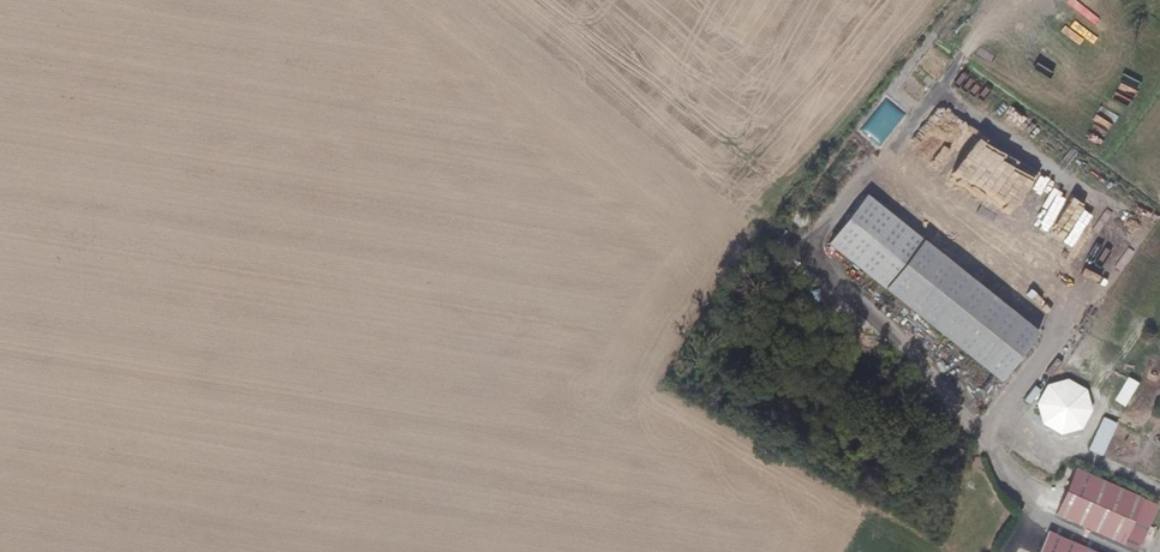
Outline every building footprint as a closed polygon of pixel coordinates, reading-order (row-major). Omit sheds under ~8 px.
[(1025,157),(1010,178),(1019,184),(1033,163),(1025,157)] [(1084,238),(1099,216),(1064,192),(1055,205),(1082,224),(1076,233),(1084,238)] [(1003,376),(1041,325),(921,236),(883,287),(1003,376)] [(1123,412),(1137,388),(1127,383),(1114,406),(1123,412)] [(1048,400),(1038,424),(1054,431),(1064,407),(1048,400)] [(1090,450),(1105,454),(1115,420),(1101,416),(1090,450)] [(1119,546),(1137,502),(1072,473),(1053,516),(1119,546)] [(1036,551),(1083,551),(1044,535),(1036,551)]
